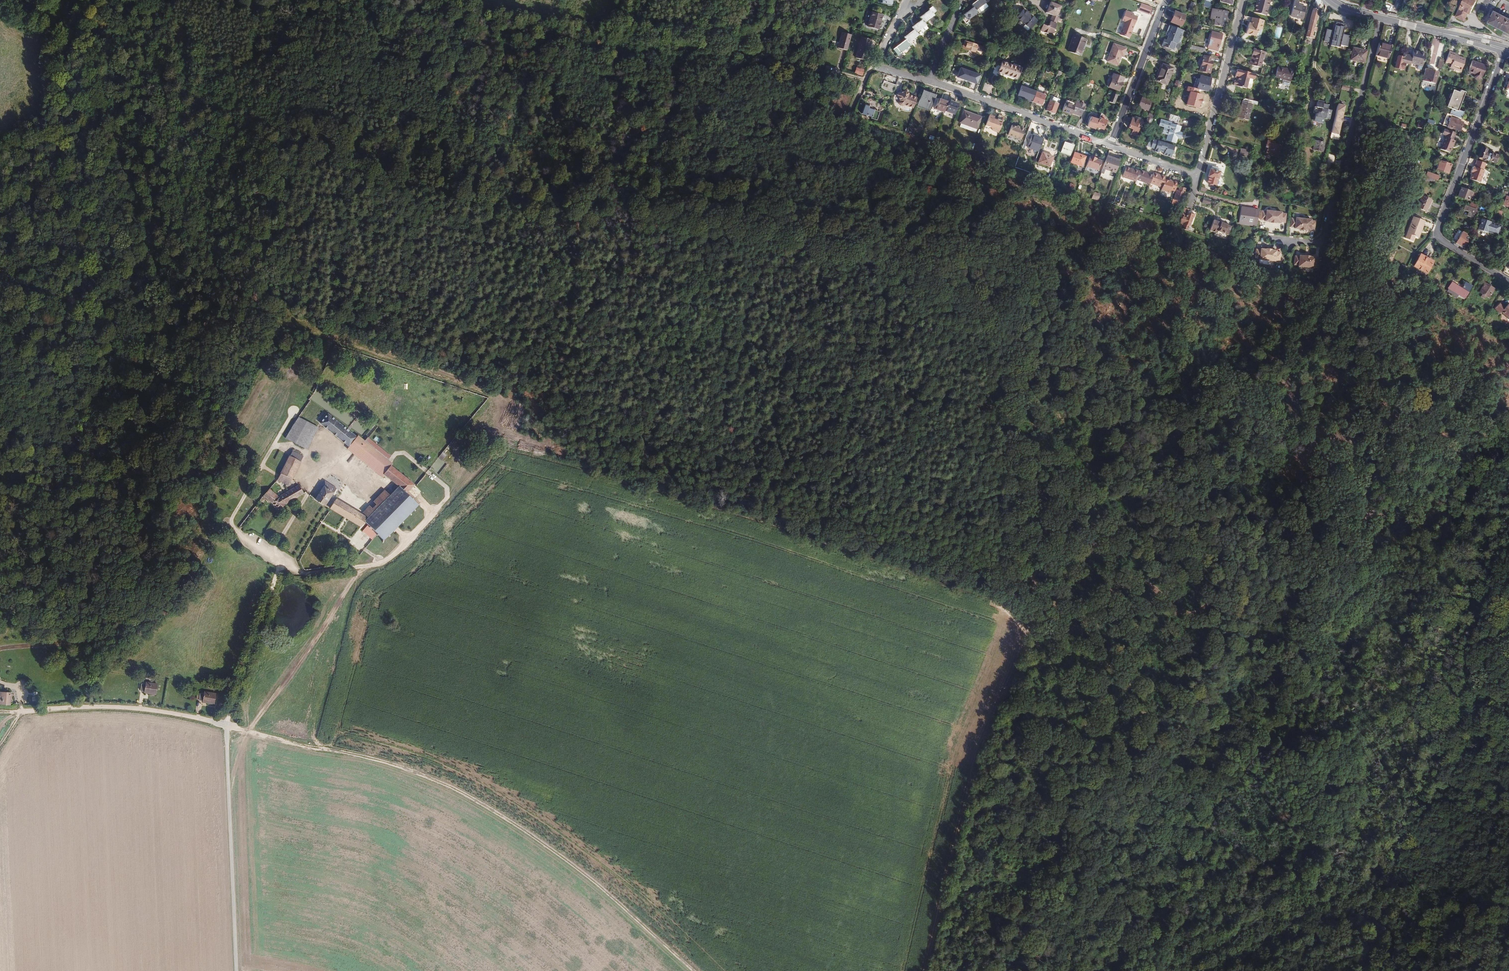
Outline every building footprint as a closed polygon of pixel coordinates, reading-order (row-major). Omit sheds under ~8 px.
[(971,5),(973,7),(963,15),(965,17),(962,19),(965,24),(968,22),(967,21),(978,13),(976,10),(986,3),(983,0),(978,0),(971,5)] [(1256,6),(1268,9),(1270,0),(1257,0),(1256,6)] [(1302,19),(1305,7),(1298,5),(1299,1),(1295,0),(1294,0),(1290,16),(1302,19)] [(1477,0),(1464,0),(1456,17),(1464,21),(1468,14),(1470,15),(1477,0)] [(1211,2),(1205,1),(1203,6),(1210,9),(1212,3),(1211,3),(1211,2)] [(1048,6),(1047,9),(1046,13),(1052,15),(1049,21),(1050,22),(1048,27),(1042,25),(1040,31),(1052,35),(1053,33),(1054,30),(1056,23),(1057,24),(1059,18),(1057,17),(1061,6),(1050,2),(1048,6)] [(1196,4),(1190,2),(1187,10),(1193,12),(1196,4)] [(1152,7),(1141,3),(1140,8),(1150,11),(1152,7)] [(1268,9),(1256,6),(1254,12),(1266,16),(1268,9)] [(935,11),(932,7),(928,10),(929,10),(920,17),(922,20),(912,27),(914,30),(904,37),(906,39),(892,50),(897,56),(901,54),(901,53),(910,46),(908,43),(918,36),(916,33),(926,25),(924,23),(934,15),(933,14),(935,11)] [(1313,8),(1305,36),(1314,38),(1317,28),(1314,27),(1319,10),(1316,9),(1313,8)] [(1037,21),(1023,9),(1016,18),(1031,29),(1037,21)] [(1187,13),(1176,9),(1172,17),(1174,17),(1172,23),(1182,27),(1183,23),(1187,13)] [(1228,12),(1216,9),(1216,12),(1212,11),(1210,19),(1215,20),(1213,25),(1224,27),(1226,20),(1227,20),(1228,12)] [(1132,13),(1126,11),(1122,21),(1125,22),(1120,35),(1129,38),(1136,17),(1132,15),(1132,13)] [(1495,11),(1489,23),(1508,33),(1508,19),(1495,11)] [(873,13),(869,27),(880,30),(883,16),(873,13)] [(1250,24),(1249,24),(1246,33),(1256,36),(1258,29),(1262,30),(1264,21),(1253,18),(1251,23),(1251,25),(1250,24)] [(1335,46),(1340,23),(1336,22),(1335,28),(1336,29),(1336,31),(1334,31),(1327,29),(1324,41),(1331,42),(1331,45),(1335,46)] [(1340,23),(1335,46),(1340,47),(1340,45),(1348,46),(1350,35),(1345,34),(1345,36),(1342,35),(1343,34),(1345,24),(1340,23)] [(1175,27),(1169,25),(1167,31),(1173,34),(1175,27)] [(1180,39),(1183,31),(1175,27),(1173,34),(1167,31),(1166,35),(1168,36),(1167,38),(1167,39),(1165,39),(1164,39),(1162,44),(1163,45),(1162,46),(1174,50),(1175,47),(1176,44),(1181,42),(1180,39)] [(1218,51),(1222,35),(1212,32),(1207,48),(1218,51)] [(848,51),(852,35),(842,33),(838,48),(848,51)] [(1086,40),(1073,35),(1067,51),(1080,56),(1086,40)] [(862,37),(856,58),(864,60),(865,54),(868,55),(872,40),(862,37)] [(983,47),(964,41),(961,48),(975,52),(976,50),(982,52),(983,47)] [(1379,43),(1376,56),(1388,59),(1391,45),(1379,43)] [(1126,49),(1113,44),(1107,61),(1117,65),(1121,56),(1123,57),(1126,49)] [(1207,50),(1190,45),(1189,49),(1206,54),(1207,50)] [(1351,60),(1364,63),(1367,51),(1353,48),(1351,60)] [(1253,49),(1250,58),(1254,58),(1252,65),(1260,67),(1265,52),(1253,49)] [(1419,52),(1413,50),(1412,56),(1410,63),(1417,65),(1423,66),(1426,56),(1418,54),(1419,52)] [(1465,59),(1460,56),(1459,58),(1457,57),(1457,56),(1458,54),(1450,51),(1446,62),(1451,64),(1450,68),(1457,70),(1458,69),(1461,70),(1465,59)] [(1405,63),(1410,65),(1410,63),(1412,56),(1403,54),(1402,57),(1398,56),(1395,67),(1403,70),(1405,63)] [(1207,57),(1203,57),(1201,68),(1205,69),(1205,72),(1207,72),(1207,70),(1210,71),(1211,70),(1211,69),(1211,67),(1212,62),(1207,61),(1207,57)] [(1486,66),(1472,60),(1468,72),(1472,74),(1472,73),(1475,74),(1474,77),(1475,78),(1479,80),(1481,79),(1482,77),(1486,66)] [(1021,69),(1001,61),(997,72),(1017,80),(1021,69)] [(1167,85),(1173,68),(1162,64),(1156,81),(1167,85)] [(1293,71),(1278,67),(1275,77),(1291,81),(1293,71)] [(980,75),(960,68),(956,78),(977,85),(980,75)] [(1254,80),(1255,74),(1236,69),(1234,77),(1236,78),(1236,81),(1234,80),(1233,85),(1246,88),(1248,79),(1254,80)] [(1429,70),(1425,69),(1423,80),(1435,83),(1437,72),(1432,71),(1429,70)] [(1119,91),(1124,78),(1114,74),(1109,87),(1119,91)] [(881,88),(893,93),(896,85),(884,80),(881,88)] [(1207,81),(1201,80),(1199,87),(1205,89),(1207,81)] [(1096,86),(1088,82),(1084,81),(1082,85),(1095,90),(1096,86)] [(1018,95),(1025,97),(1026,100),(1032,102),(1035,92),(1036,92),(1028,89),(1028,87),(1021,85),(1018,95)] [(909,96),(907,90),(897,94),(900,101),(899,102),(900,105),(903,106),(905,105),(914,108),(917,98),(909,96)] [(1115,104),(1118,94),(1109,90),(1108,94),(1111,95),(1109,102),(1115,104)] [(1458,109),(1464,93),(1460,91),(1459,93),(1453,90),(1447,107),(1452,109),(1450,114),(1451,115),(1461,118),(1464,111),(1458,109)] [(930,111),(936,96),(923,91),(917,106),(930,111)] [(1190,95),(1186,93),(1183,99),(1188,101),(1189,99),(1193,101),(1196,92),(1192,91),(1190,95)] [(1045,96),(1035,92),(1032,102),(1042,106),(1045,96)] [(1151,101),(1141,98),(1138,107),(1147,111),(1151,101)] [(1257,102),(1243,98),(1239,118),(1247,120),(1252,104),(1256,105),(1257,102)] [(934,109),(944,113),(945,111),(948,103),(938,99),(934,109)] [(959,104),(949,101),(948,103),(945,111),(955,114),(959,104)] [(1058,104),(1049,101),(1046,111),(1055,114),(1058,104)] [(1074,106),(1072,113),(1081,117),(1086,105),(1076,101),(1074,106)] [(1323,102),(1317,101),(1316,107),(1314,107),(1313,113),(1315,114),(1314,120),(1323,122),(1324,118),(1330,119),(1331,110),(1327,109),(1328,105),(1323,104),(1323,102)] [(1061,111),(1071,115),(1072,113),(1074,106),(1064,103),(1061,111)] [(869,107),(864,105),(862,114),(872,117),(872,119),(876,120),(879,112),(868,109),(869,107)] [(1345,106),(1338,105),(1332,132),(1338,134),(1341,122),(1342,123),(1343,118),(1342,118),(1345,106)] [(959,127),(967,130),(968,126),(977,129),(981,117),(964,111),(959,123),(961,123),(959,127)] [(1099,120),(1096,127),(1103,129),(1105,125),(1106,125),(1107,122),(1106,121),(1107,119),(1106,117),(1104,115),(1101,113),(1099,120)] [(1443,125),(1459,131),(1463,122),(1450,118),(1451,115),(1450,114),(1447,113),(1443,125)] [(999,133),(1003,121),(997,119),(996,120),(993,119),(994,117),(989,115),(985,126),(991,128),(992,130),(999,133)] [(1162,133),(1167,135),(1166,140),(1176,143),(1177,138),(1179,132),(1181,126),(1177,125),(1179,117),(1170,115),(1168,121),(1161,119),(1158,126),(1163,128),(1162,133)] [(1087,127),(1095,129),(1096,127),(1099,120),(1091,117),(1087,127)] [(1135,137),(1141,122),(1132,118),(1128,128),(1132,129),(1130,135),(1135,137)] [(1019,128),(1017,127),(1011,125),(1008,135),(1021,139),(1025,129),(1020,127),(1019,128)] [(1455,141),(1453,140),(1455,133),(1444,129),(1442,135),(1445,136),(1445,137),(1440,149),(1449,152),(1451,148),(1452,145),(1453,145),(1455,141)] [(1039,152),(1043,139),(1032,135),(1027,148),(1039,152)] [(1171,157),(1174,146),(1153,139),(1150,148),(1155,149),(1154,151),(1158,153),(1159,151),(1164,153),(1163,155),(1171,157)] [(1274,156),(1277,145),(1272,143),(1272,142),(1267,140),(1265,147),(1267,148),(1266,153),(1270,154),(1270,155),(1274,156)] [(1322,151),(1324,143),(1315,141),(1313,149),(1322,151)] [(1073,146),(1063,142),(1060,153),(1069,156),(1073,146)] [(1248,158),(1249,150),(1242,148),(1240,156),(1248,158)] [(1481,148),(1478,157),(1482,158),(1482,160),(1485,161),(1486,160),(1495,163),(1497,155),(1492,153),(1492,155),(1486,153),(1487,150),(1481,148)] [(1085,157),(1074,152),(1070,162),(1082,166),(1083,161),(1085,157)] [(1053,168),(1055,162),(1052,160),(1053,157),(1041,153),(1038,162),(1053,168)] [(1096,159),(1089,156),(1086,165),(1098,170),(1101,161),(1096,160),(1096,159)] [(1111,181),(1118,160),(1107,156),(1099,177),(1111,181)] [(1448,174),(1451,165),(1439,161),(1439,162),(1435,163),(1437,170),(1448,174)] [(1486,164),(1477,161),(1475,168),(1473,167),(1471,173),(1473,173),(1470,180),(1480,184),(1484,171),(1486,164)] [(1136,180),(1139,171),(1129,168),(1131,164),(1127,162),(1122,177),(1135,182),(1136,180)] [(1216,185),(1221,169),(1212,167),(1211,170),(1210,169),(1208,176),(1209,177),(1207,183),(1216,185)] [(1150,183),(1152,176),(1147,174),(1147,173),(1139,171),(1136,180),(1149,184),(1150,183)] [(1162,187),(1165,179),(1166,177),(1154,173),(1152,176),(1150,183),(1162,187)] [(1161,190),(1174,194),(1175,190),(1177,184),(1177,183),(1170,180),(1169,181),(1165,179),(1162,187),(1161,190)] [(1180,185),(1177,184),(1175,190),(1176,190),(1174,199),(1173,199),(1171,203),(1177,205),(1179,201),(1181,202),(1185,189),(1179,187),(1180,185)] [(1476,193),(1461,188),(1458,196),(1468,200),(1469,198),(1474,199),(1476,193)] [(1426,212),(1431,200),(1422,196),(1416,207),(1426,212)] [(1469,207),(1465,205),(1463,210),(1469,212),(1467,216),(1472,218),(1474,213),(1476,209),(1469,207)] [(1247,225),(1256,226),(1259,209),(1241,207),(1239,221),(1247,222),(1247,225)] [(1184,208),(1179,227),(1182,228),(1183,224),(1190,225),(1192,217),(1194,218),(1195,214),(1193,213),(1193,214),(1188,213),(1189,209),(1184,208)] [(1266,212),(1262,211),(1261,220),(1265,220),(1265,221),(1270,222),(1270,223),(1276,223),(1281,223),(1281,222),(1285,223),(1286,214),(1282,214),(1282,212),(1266,211),(1266,212)] [(1415,236),(1418,237),(1425,222),(1413,217),(1405,232),(1407,233),(1405,238),(1412,241),(1415,236)] [(1295,219),(1291,218),(1290,227),(1294,227),(1294,228),(1299,229),(1299,230),(1305,230),(1310,230),(1315,230),(1316,221),(1311,221),(1312,220),(1296,218),(1295,219)] [(1487,233),(1487,232),(1489,227),(1492,228),(1494,223),(1488,221),(1482,219),(1478,218),(1477,222),(1480,223),(1478,230),(1487,233)] [(1228,235),(1231,226),(1216,221),(1212,231),(1219,234),(1219,232),(1228,235)] [(1425,222),(1418,237),(1419,238),(1426,223),(1425,222)] [(1489,227),(1487,232),(1497,235),(1501,226),(1494,223),(1492,228),(1489,227)] [(1232,229),(1230,238),(1236,240),(1238,230),(1232,229)] [(1462,231),(1456,243),(1464,248),(1468,240),(1464,238),(1467,234),(1462,231)] [(1260,250),(1256,249),(1255,258),(1259,258),(1259,260),(1276,261),(1280,261),(1281,252),(1277,251),(1271,250),(1272,250),(1265,249),(1265,250),(1260,249),(1260,250)] [(1391,250),(1386,259),(1391,262),(1395,252),(1391,250)] [(1433,261),(1419,255),(1413,266),(1428,273),(1433,261)] [(1299,257),(1295,256),(1294,265),(1298,265),(1298,266),(1314,268),(1314,267),(1318,268),(1319,259),(1315,258),(1315,257),(1310,257),(1310,256),(1304,256),(1299,256),(1299,257)] [(1464,298),(1472,286),(1466,282),(1461,288),(1451,282),(1448,288),(1448,289),(1447,292),(1456,298),(1458,295),(1464,298)] [(1494,289),(1485,283),(1479,293),(1482,294),(1481,297),(1484,299),(1485,296),(1488,298),(1494,289)] [(1500,303),(1494,309),(1499,313),(1501,312),(1508,319),(1508,305),(1508,304),(1505,308),(1500,303)] [(1480,312),(1473,306),(1470,309),(1478,315),(1480,312)] [(319,423),(349,447),(357,437),(328,413),(319,423)] [(306,450),(317,428),(297,417),(285,438),(306,450)] [(358,435),(357,437),(349,447),(347,449),(381,477),(383,474),(391,465),(393,464),(388,460),(390,456),(368,437),(365,440),(358,435)] [(443,461),(447,455),(443,452),(439,458),(443,461)] [(280,474),(290,478),(292,480),(302,462),(290,456),(280,474)] [(398,487),(407,494),(416,485),(391,465),(383,474),(398,487)] [(287,484),(290,478),(280,474),(278,479),(287,484)] [(325,506),(337,488),(325,481),(323,485),(324,486),(315,500),(325,506)] [(279,510),(304,493),(299,485),(279,497),(269,489),(263,496),(279,510)] [(407,494),(398,487),(390,495),(378,506),(374,510),(367,517),(365,522),(377,534),(384,540),(418,505),(407,494)] [(373,501),(378,506),(390,495),(384,490),(373,501)] [(365,522),(367,517),(337,499),(331,509),(361,527),(365,522)] [(362,512),(367,517),(374,510),(369,506),(362,512)] [(156,698),(157,687),(145,685),(144,688),(141,687),(140,694),(143,695),(143,696),(156,698)] [(202,694),(203,686),(194,685),(193,693),(197,694),(199,694),(202,694)] [(11,693),(13,694),(14,690),(0,688),(0,700),(10,701),(11,693)] [(215,706),(216,695),(204,693),(204,696),(200,696),(199,702),(203,703),(203,705),(215,706)]
